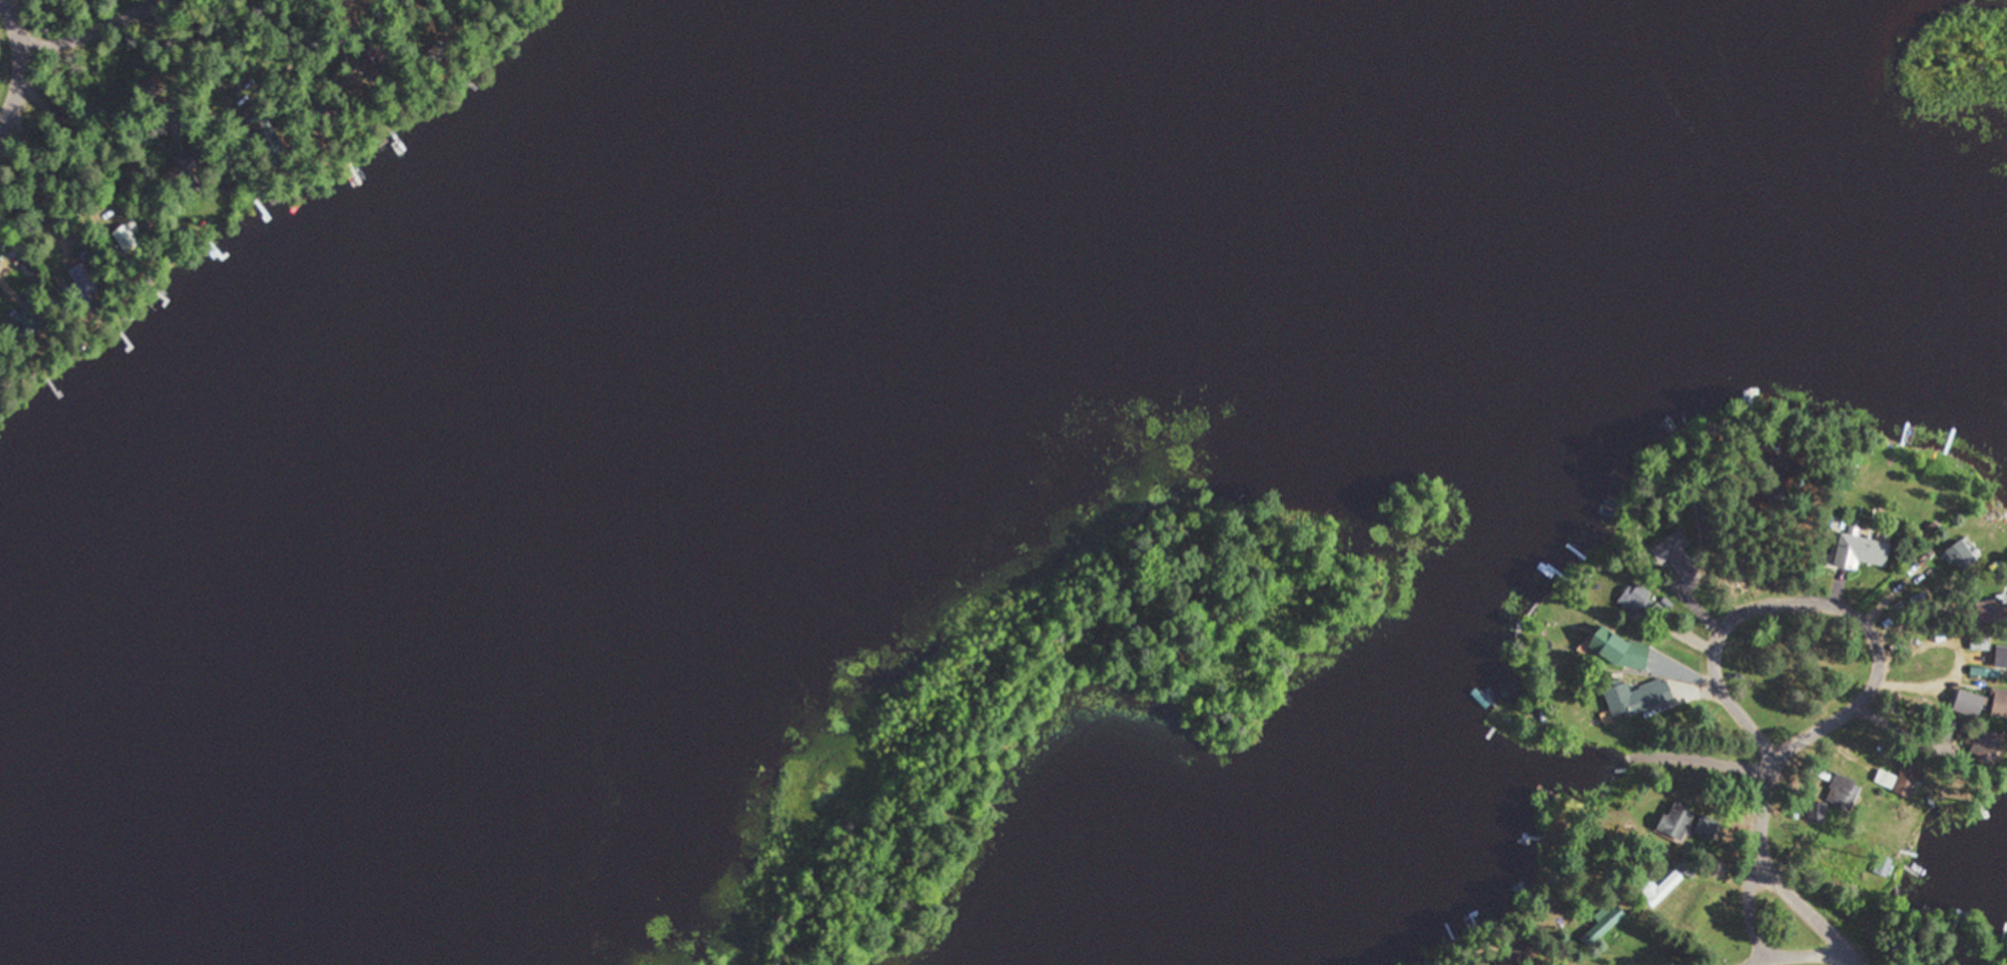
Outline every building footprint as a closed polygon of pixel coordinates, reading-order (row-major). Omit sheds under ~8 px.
[(111,232),(118,246),(134,239),(127,225),(111,232)] [(15,247),(5,256),(16,268),(26,259),(15,247)] [(95,287),(79,263),(65,273),(81,297),(95,287)] [(10,318),(25,338),(43,324),(28,304),(10,318)] [(1842,529),(1834,565),(1857,570),(1859,561),(1886,567),(1891,543),(1858,535),(1858,532),(1842,529)] [(1684,548),(1688,545),(1680,532),(1649,550),(1659,566),(1670,560),(1686,587),(1701,578),(1684,548)] [(1956,572),(1981,562),(1971,538),(1946,548),(1956,572)] [(1616,604),(1638,620),(1647,608),(1661,619),(1665,613),(1653,603),(1657,599),(1634,581),(1616,604)] [(2006,622),(2006,601),(1976,601),(1977,622),(2006,622)] [(1647,668),(1651,642),(1596,633),(1592,658),(1647,668)] [(1615,722),(1674,700),(1666,677),(1630,690),(1627,682),(1604,691),(1615,722)] [(1991,688),(1990,696),(1958,691),(1955,712),(2006,720),(2006,690),(1991,688)] [(1996,759),(2003,735),(1978,728),(1971,753),(1996,759)] [(1921,780),(1929,767),(1910,757),(1892,789),(1909,799),(1920,779),(1921,780)] [(1824,798),(1844,810),(1859,785),(1839,773),(1824,798)] [(1658,830),(1682,842),(1696,813),(1673,801),(1658,830)] [(1826,822),(1826,804),(1810,804),(1810,822),(1826,822)] [(1693,832),(1712,841),(1721,823),(1702,814),(1693,832)] [(1658,887),(1650,879),(1637,892),(1654,908),(1686,876),(1689,879),(1699,869),(1687,857),(1658,887)] [(1598,955),(1625,926),(1606,909),(1579,938),(1598,955)] [(1508,955),(1515,964),(1524,964),(1540,954),(1530,939),(1508,955)]
